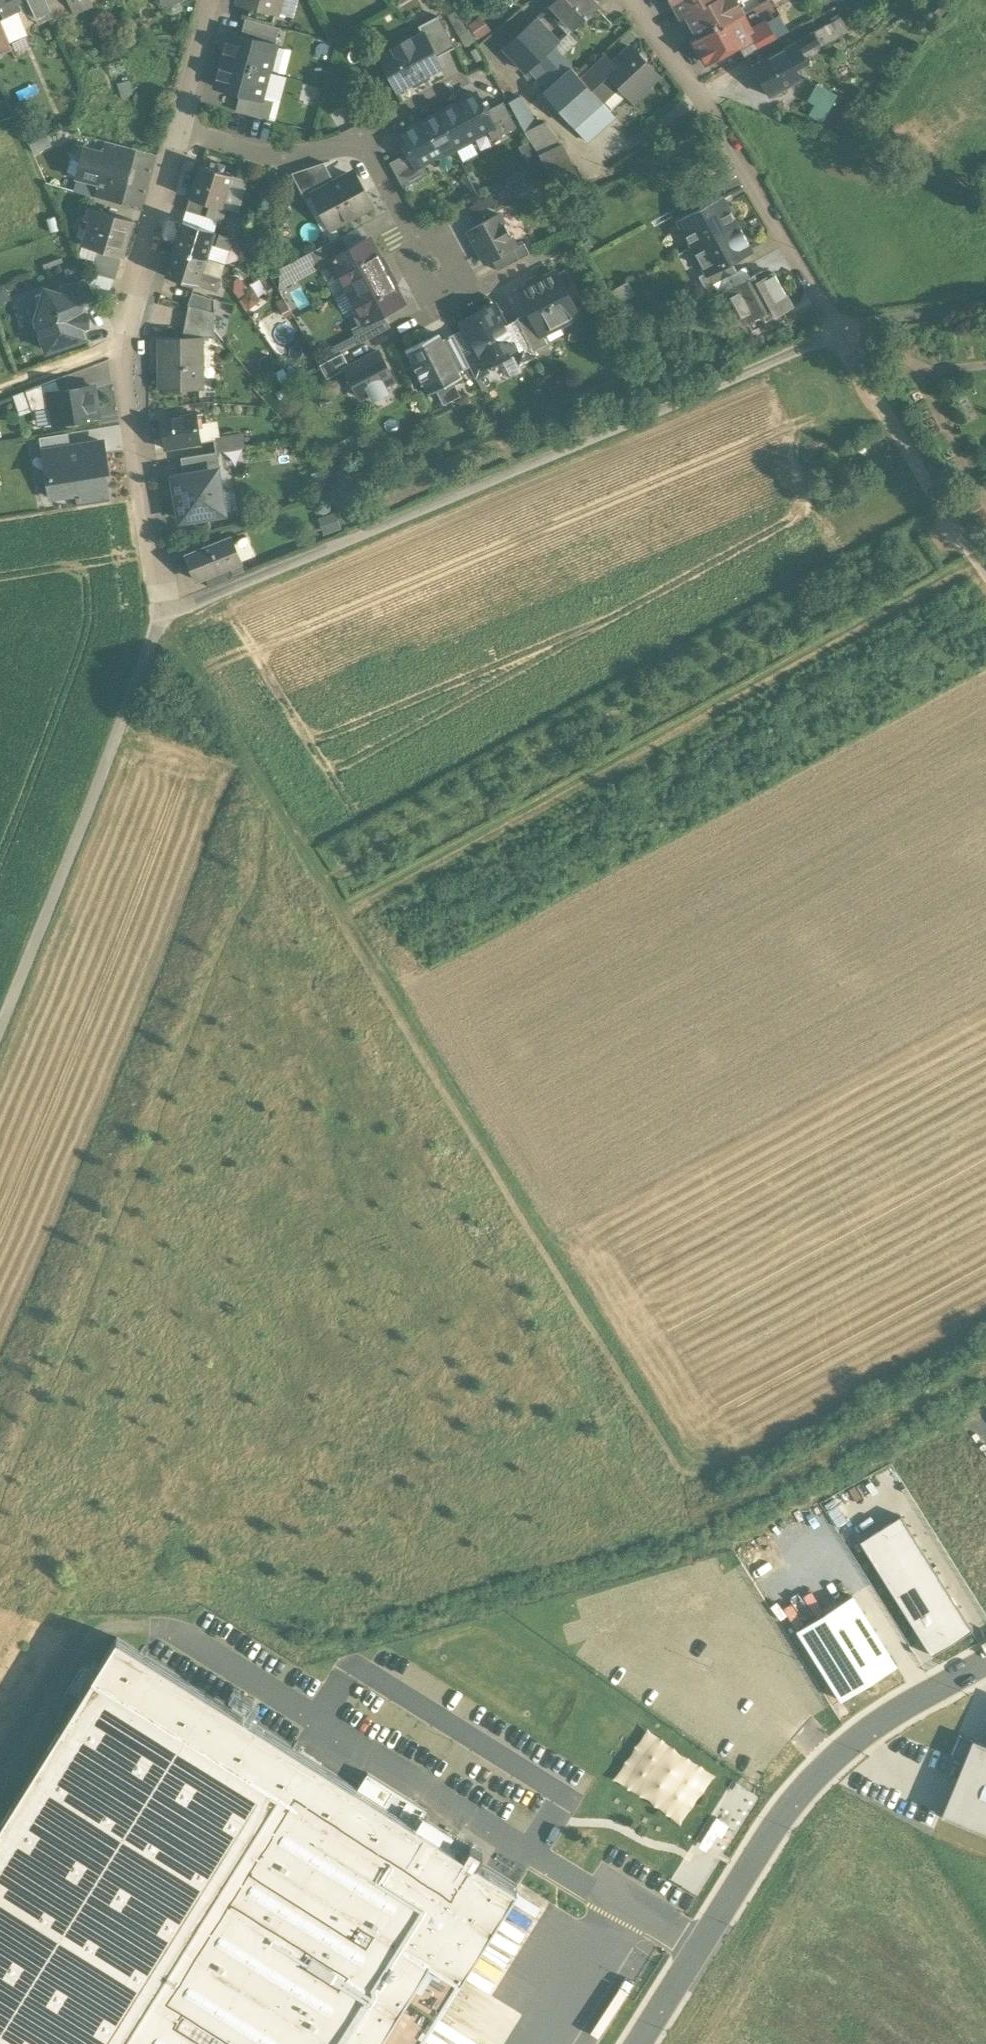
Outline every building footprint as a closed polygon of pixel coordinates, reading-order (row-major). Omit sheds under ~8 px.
[(19,10),(15,0),(0,0),(0,19),(19,10)] [(35,20),(51,13),(45,0),(26,0),(35,20)] [(51,13),(55,22),(73,14),(67,0),(45,0),(51,13)] [(73,14),(90,7),(88,0),(67,0),(73,14)] [(163,8),(184,0),(160,0),(163,8)] [(236,5),(244,7),(275,15),(276,15),(280,0),(237,0),(236,5)] [(593,0),(555,0),(545,10),(553,18),(558,14),(572,30),(598,6),(593,0)] [(679,14),(684,12),(698,38),(699,39),(738,17),(738,18),(743,16),(735,0),(671,0),(679,14)] [(275,15),(244,7),(242,19),(245,20),(272,27),(275,15)] [(437,17),(418,27),(422,35),(424,34),(436,58),(454,49),(437,17)] [(738,17),(699,39),(698,38),(693,40),(706,64),(739,47),(750,40),(747,34),(738,18),(738,17)] [(272,27),(245,20),(241,37),(274,46),(278,28),(272,27)] [(819,47),(847,32),(841,20),(813,35),(819,47)] [(776,40),(766,23),(747,34),(750,40),(739,47),(744,57),(776,40)] [(2,54),(11,50),(0,24),(0,50),(2,54)] [(580,78),(553,48),(530,24),(504,48),(526,73),(529,71),(541,84),(550,75),(556,82),(543,93),(572,126),(600,102),(580,78)] [(241,37),(229,34),(222,61),(268,73),(275,46),(241,37)] [(422,35),(410,42),(409,40),(392,49),(393,51),(380,58),(397,91),(441,68),(436,58),(424,34),(422,35)] [(813,35),(796,44),(802,56),(819,47),(813,35)] [(754,66),(752,68),(768,98),(800,81),(795,70),(806,64),(802,56),(796,44),(770,58),(754,66)] [(611,65),(596,79),(610,94),(619,85),(635,103),(650,88),(648,86),(657,77),(630,48),(611,65)] [(765,48),(748,56),(754,66),(770,58),(765,48)] [(603,57),(580,78),(600,102),(601,102),(610,94),(596,79),(611,65),(603,57)] [(268,73),(222,61),(215,88),(240,95),(261,100),(262,99),(268,73)] [(838,94),(816,83),(807,99),(813,104),(808,113),(822,121),(838,94)] [(261,100),(240,95),(236,112),(268,121),(273,102),(262,99),(261,100)] [(476,95),(437,115),(456,151),(471,142),(476,135),(486,130),(493,126),(485,112),(476,95)] [(538,123),(519,98),(508,103),(524,130),(538,123)] [(600,102),(572,126),(585,140),(614,117),(601,102),(600,102)] [(503,103),(485,112),(493,126),(486,130),(492,141),(516,128),(503,103)] [(437,115),(398,136),(408,154),(415,168),(421,164),(432,159),(440,159),(456,151),(437,115)] [(538,123),(524,130),(539,154),(562,142),(544,120),(538,123)] [(132,149),(105,142),(102,153),(129,160),(132,149)] [(584,185),(562,142),(539,154),(561,197),(584,185)] [(129,160),(102,153),(88,149),(82,153),(80,160),(83,165),(79,181),(122,193),(131,161),(129,160)] [(408,154),(389,163),(403,188),(428,175),(421,164),(415,168),(408,154)] [(225,167),(212,163),(210,170),(200,167),(190,199),(221,208),(231,176),(223,174),(225,167)] [(323,164),(292,174),(305,200),(313,196),(313,195),(334,184),(323,164)] [(345,178),(344,181),(341,180),(334,184),(313,195),(313,196),(330,228),(371,207),(358,182),(358,181),(356,177),(350,175),(345,178)] [(122,193),(97,186),(94,198),(118,205),(122,193)] [(701,196),(669,213),(675,225),(679,223),(678,222),(706,206),(701,196)] [(706,206),(678,222),(679,223),(692,248),(736,225),(722,198),(706,206)] [(94,222),(87,246),(98,249),(91,272),(113,279),(120,256),(122,256),(127,238),(126,238),(131,221),(90,209),(87,220),(94,222)] [(516,248),(499,214),(468,231),(485,264),(492,261),(516,248)] [(214,233),(183,223),(174,250),(206,260),(210,245),(213,234),(214,233)] [(736,225),(692,248),(706,274),(706,275),(731,262),(750,251),(747,245),(748,245),(740,230),(739,230),(736,225)] [(232,239),(213,234),(210,245),(229,251),(232,239)] [(342,236),(311,253),(318,267),(349,250),(342,236)] [(349,250),(318,267),(319,268),(326,264),(331,274),(335,277),(340,277),(348,292),(386,271),(369,240),(349,250)] [(516,248),(492,261),(497,271),(529,254),(524,244),(516,248)] [(206,260),(174,250),(166,277),(197,287),(198,286),(201,275),(206,260)] [(311,253),(280,266),(286,283),(318,270),(311,253)] [(731,262),(706,275),(706,274),(699,277),(705,289),(713,284),(727,277),(736,272),(731,262)] [(745,267),(736,272),(727,277),(733,287),(751,278),(745,267)] [(386,271),(348,292),(356,307),(352,311),(353,315),(358,326),(351,329),(352,330),(383,314),(403,303),(386,271)] [(576,313),(556,273),(518,292),(529,314),(545,345),(547,344),(542,335),(543,335),(541,332),(557,323),(562,325),(570,321),(572,316),(576,313)] [(773,274),(757,282),(754,276),(751,278),(733,287),(727,277),(713,284),(719,295),(726,291),(744,324),(762,314),(765,321),(783,312),(792,307),(773,274)] [(220,281),(201,275),(198,286),(217,291),(220,281)] [(97,301),(87,278),(58,287),(47,282),(36,318),(48,352),(90,337),(87,324),(94,323),(93,308),(88,308),(88,301),(97,301)] [(627,284),(620,287),(627,299),(633,295),(627,284)] [(620,287),(613,291),(619,303),(627,299),(620,287)] [(214,300),(192,294),(189,306),(214,312),(214,300)] [(508,332),(495,305),(492,307),(487,305),(479,309),(478,314),(460,323),(463,330),(474,351),(483,367),(484,367),(511,353),(518,349),(508,332)] [(214,312),(189,306),(182,337),(201,337),(215,337),(214,312)] [(762,314),(744,324),(753,341),(788,323),(783,312),(765,321),(762,314)] [(383,314),(352,330),(359,344),(390,328),(383,314)] [(545,345),(529,314),(517,320),(520,326),(533,351),(545,345)] [(533,351),(520,326),(508,332),(518,349),(511,353),(518,366),(536,357),(533,351)] [(474,351),(463,330),(453,335),(463,355),(464,356),(474,351)] [(442,341),(439,334),(406,351),(428,395),(461,378),(442,341)] [(453,335),(442,341),(452,360),(463,355),(453,335)] [(182,337),(159,337),(159,389),(200,390),(201,337),(182,337)] [(474,351),(464,356),(469,367),(475,379),(487,373),(484,367),(483,367),(474,351)] [(349,368),(345,370),(360,399),(371,393),(374,399),(386,393),(383,386),(394,381),(379,352),(349,368)] [(342,353),(319,366),(327,380),(345,370),(349,368),(342,353)] [(463,355),(452,360),(458,373),(469,367),(464,356),(463,355)] [(56,380),(25,392),(31,412),(40,410),(39,400),(48,396),(55,395),(55,394),(61,393),(61,392),(56,380)] [(93,387),(61,392),(61,393),(55,394),(55,395),(48,396),(39,400),(40,410),(50,409),(52,424),(98,417),(93,387)] [(196,416),(160,422),(164,450),(200,444),(196,416)] [(43,452),(70,448),(68,434),(39,439),(41,453),(43,452)] [(214,438),(216,453),(244,449),(242,434),(214,438)] [(110,502),(102,444),(70,448),(43,452),(50,499),(76,495),(77,507),(110,502)] [(216,453),(181,459),(184,477),(216,472),(219,472),(216,453)] [(184,477),(174,479),(181,521),(222,514),(216,472),(184,477)] [(230,537),(185,555),(196,581),(205,577),(228,567),(240,562),(232,542),(230,537)] [(246,537),(232,542),(240,562),(254,557),(246,537)] [(228,567),(205,577),(210,588),(233,579),(228,567)] [(900,1516),(860,1542),(931,1656),(972,1630),(900,1516)] [(852,1596),(796,1631),(839,1700),(895,1665),(852,1596)] [(117,1639),(0,1826),(0,2043),(419,2043),(517,1888),(476,1863),(482,1852),(470,1844),(463,1855),(416,1826),(426,1810),(367,1773),(358,1789),(117,1639)] [(972,1739),(971,1741),(970,1741),(969,1744),(959,1740),(961,1736),(959,1736),(951,1755),(963,1760),(940,1817),(985,1836),(985,1744),(972,1739)]
